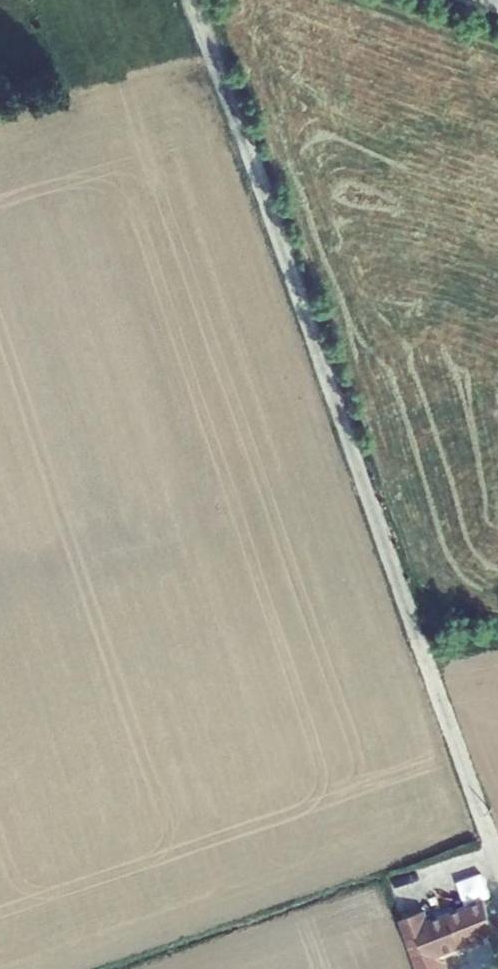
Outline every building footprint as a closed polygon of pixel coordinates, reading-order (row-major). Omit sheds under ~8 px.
[(412,951),(418,968),(455,968),(468,964),(465,955),(496,943),(492,933),(497,931),(496,929),(484,896),(448,911),(448,912),(428,920),(437,941),(412,951)] [(437,941),(428,920),(425,909),(399,918),(412,951),(437,941)]
